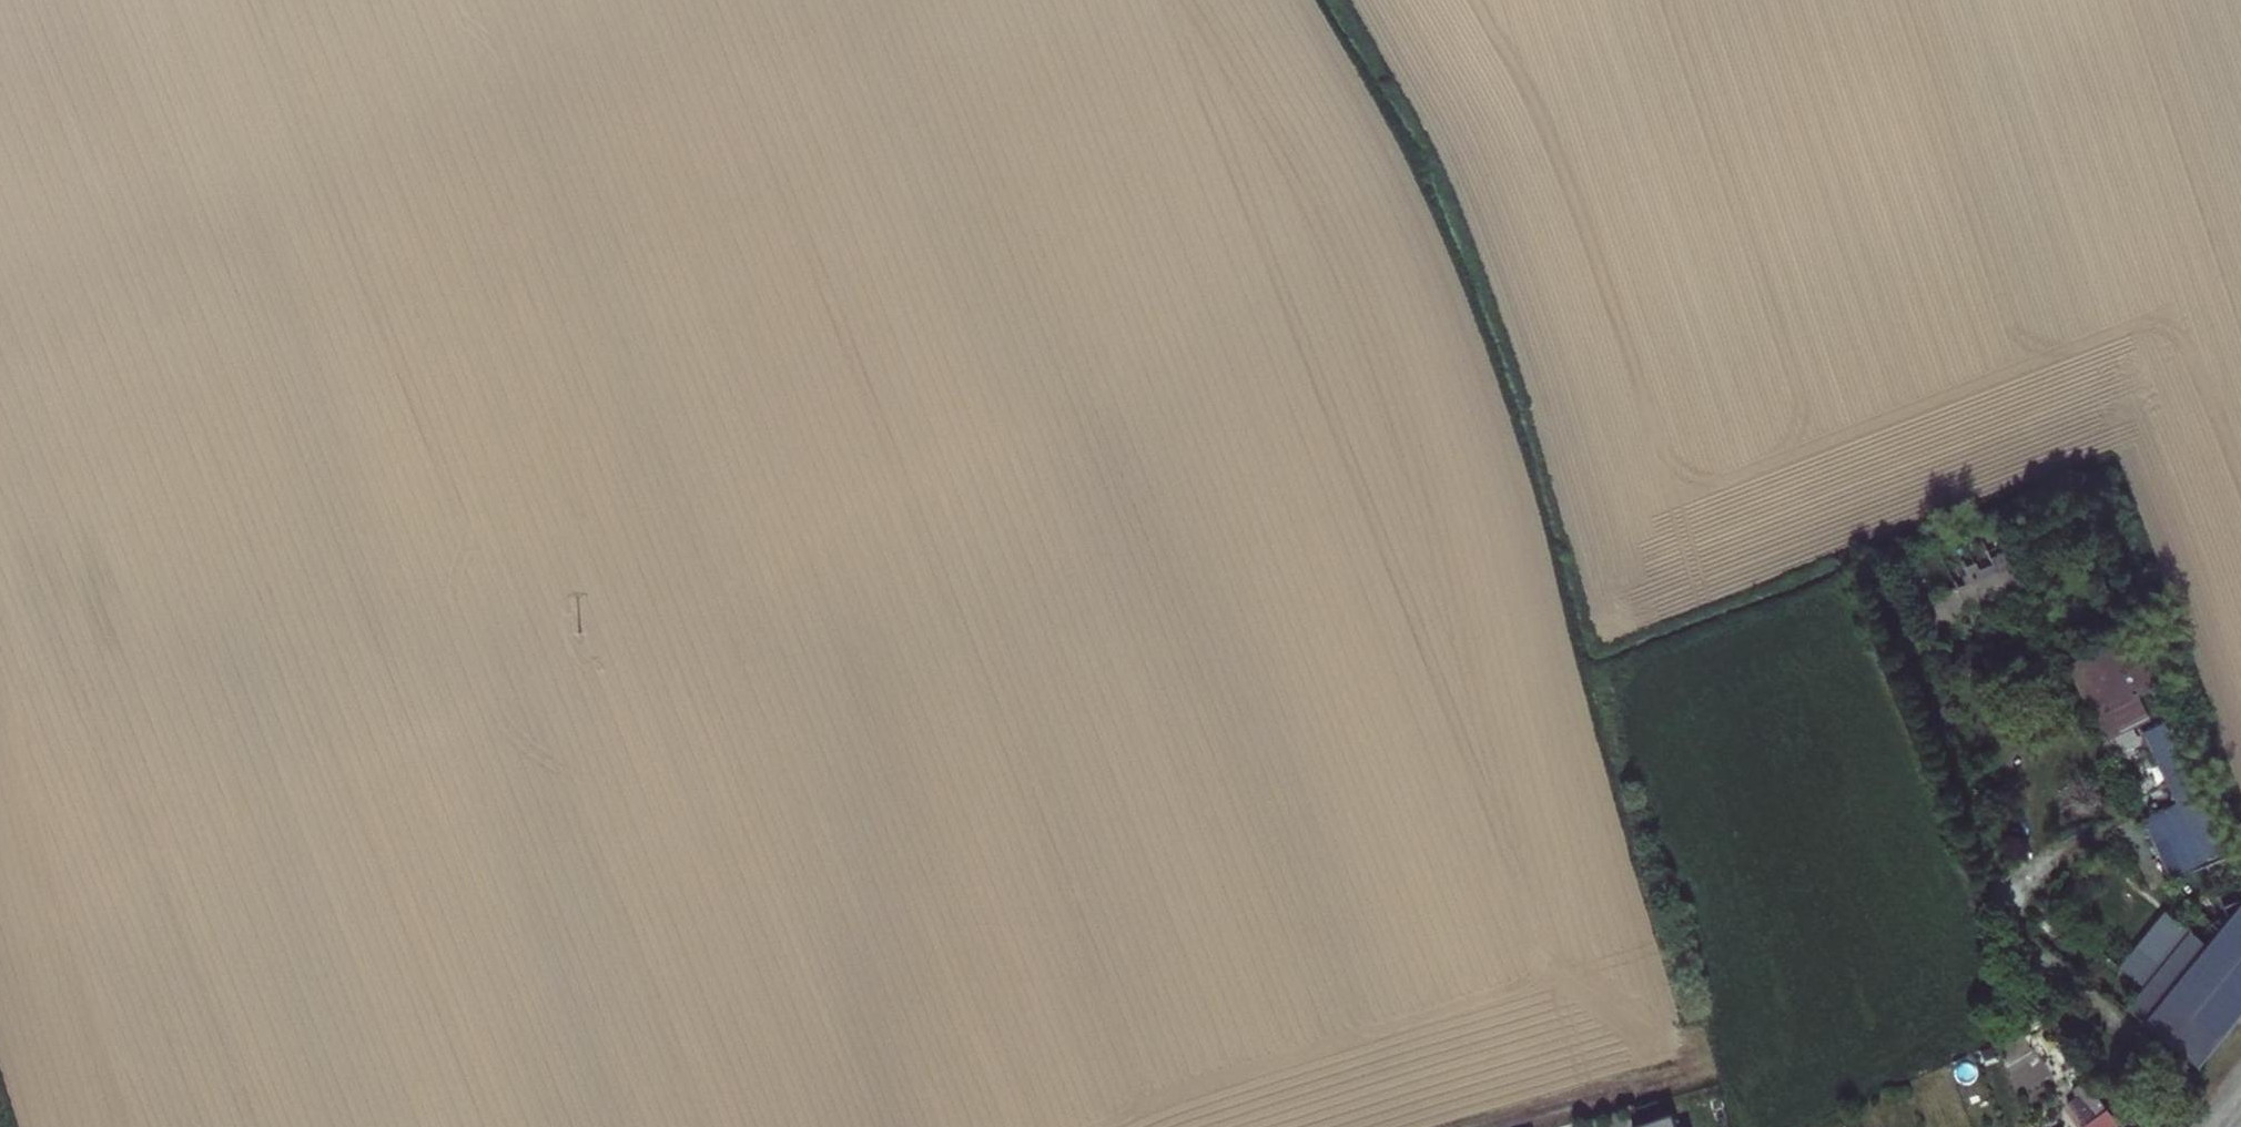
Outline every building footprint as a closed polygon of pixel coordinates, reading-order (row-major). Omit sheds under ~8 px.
[(1904,581),(1927,630),(2029,582),(2010,543),(1960,566),(1965,576),(1933,590),(1924,571),(1904,581)] [(2138,633),(2067,664),(2101,743),(2150,722),(2139,696),(2161,686),(2138,633)] [(2178,799),(2201,860),(2228,850),(2205,789),(2178,799)] [(2199,1061),(2240,1008),(2240,898),(2205,943),(2165,912),(2122,966),(2146,985),(2129,1006),(2199,1061)] [(2096,1097),(2082,1108),(2097,1126),(2120,1126),(2096,1097)] [(1633,1126),(1677,1126),(1672,1112),(1633,1126)]
